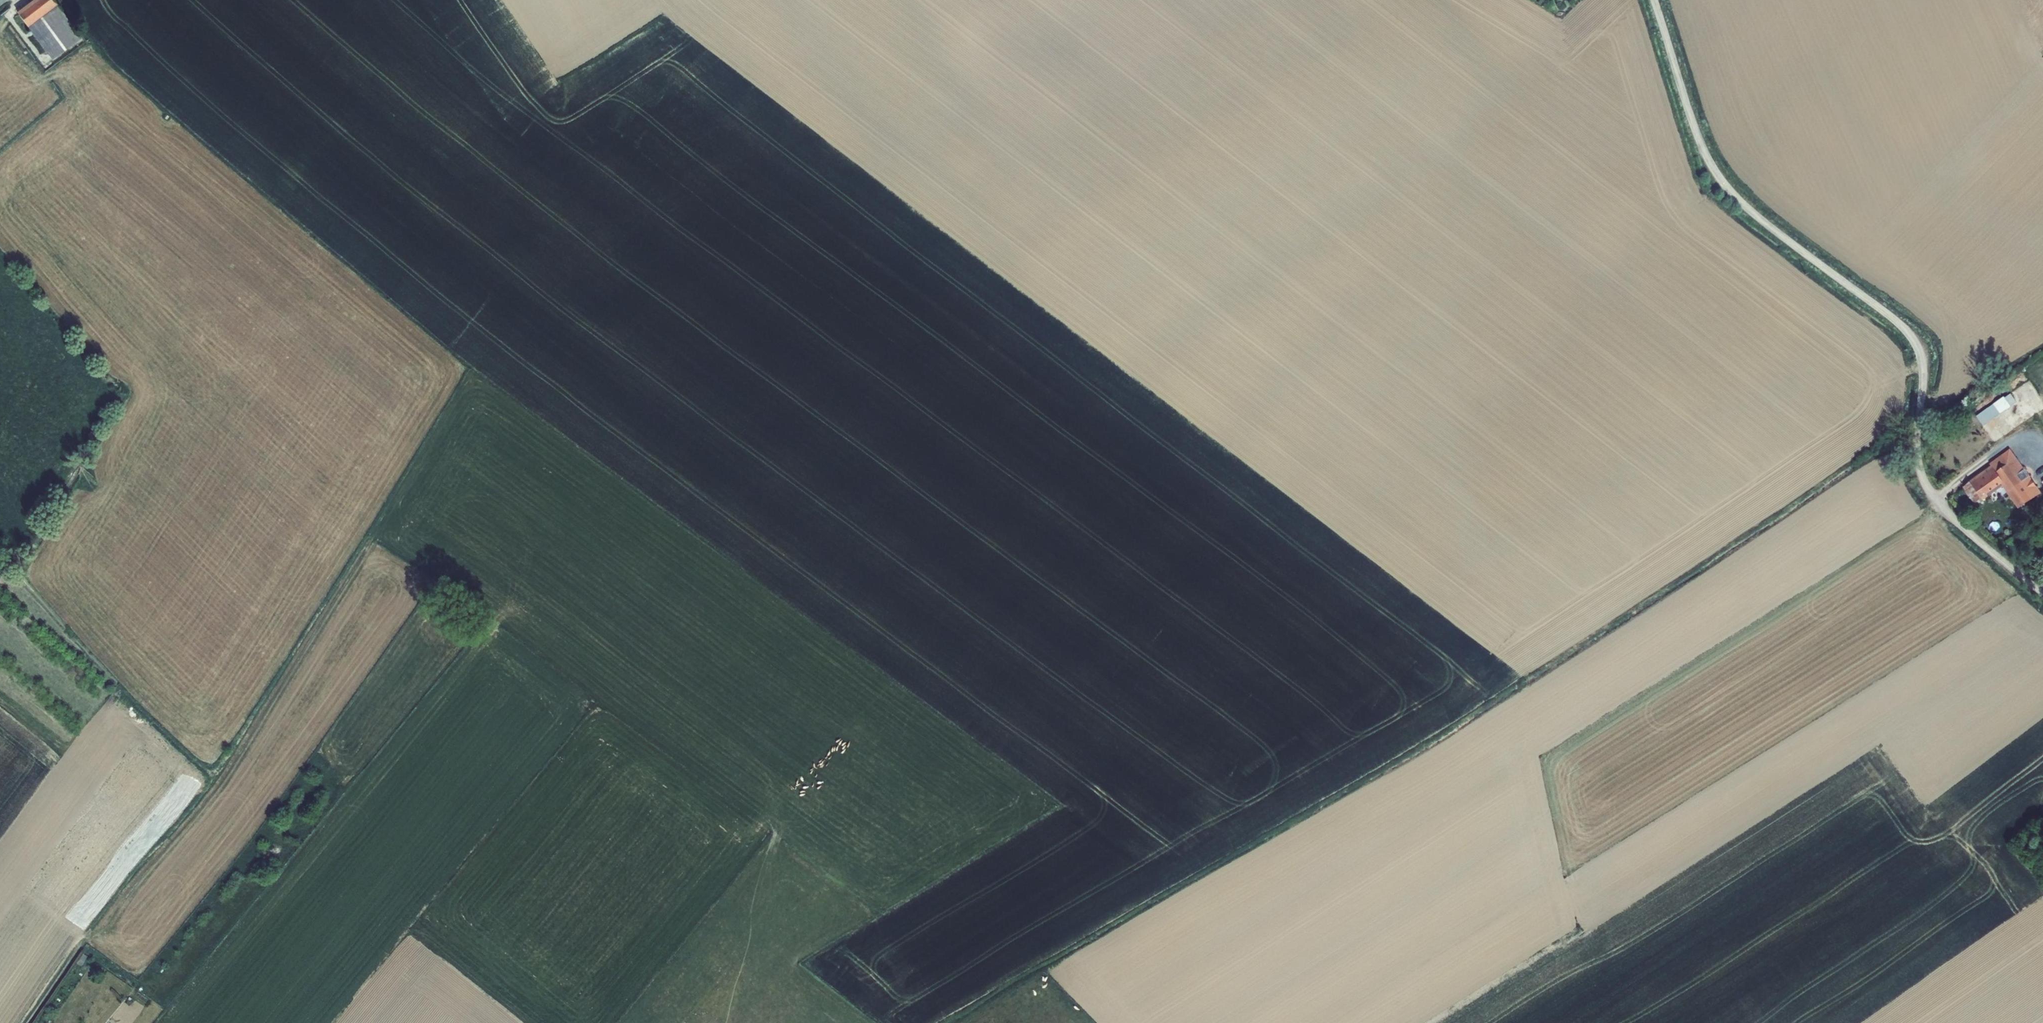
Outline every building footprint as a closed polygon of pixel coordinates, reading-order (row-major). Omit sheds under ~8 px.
[(62,2),(60,0),(43,0),(25,16),(34,25),(62,2)] [(1983,425),(2000,413),(1993,404),(1976,416),(1983,425)] [(2003,463),(1976,485),(1989,500),(2010,483),(2016,478),(2019,476),(2034,464),(2019,446),(2005,458),(2001,461),(2003,463)] [(2040,471),(2034,464),(2019,476),(2016,478),(2021,485),(2024,483),(2025,484),(2040,471)] [(2042,492),(2042,475),(2040,471),(2025,484),(2022,486),(2032,501),(2035,498),(2042,492)]
